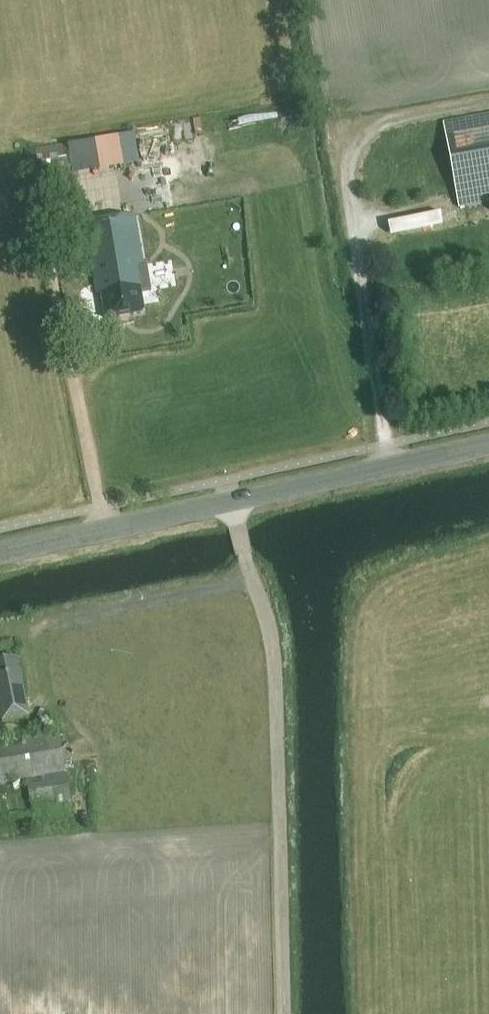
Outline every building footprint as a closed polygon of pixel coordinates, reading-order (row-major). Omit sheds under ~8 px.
[(443,122),(459,208),(488,202),(488,114),(443,122)] [(82,173),(146,162),(141,131),(77,141),(82,173)] [(70,143),(25,150),(30,183),(55,179),(55,175),(70,172),(70,175),(78,174),(74,146),(71,147),(70,143)] [(449,209),(396,221),(399,232),(452,221),(449,209)] [(140,270),(145,269),(136,215),(85,223),(97,295),(102,294),(106,320),(144,314),(139,283),(142,283),(140,270)] [(29,716),(18,658),(0,662),(0,709),(3,722),(29,716)] [(71,803),(58,731),(0,741),(0,784),(27,779),(32,810),(71,803)]
